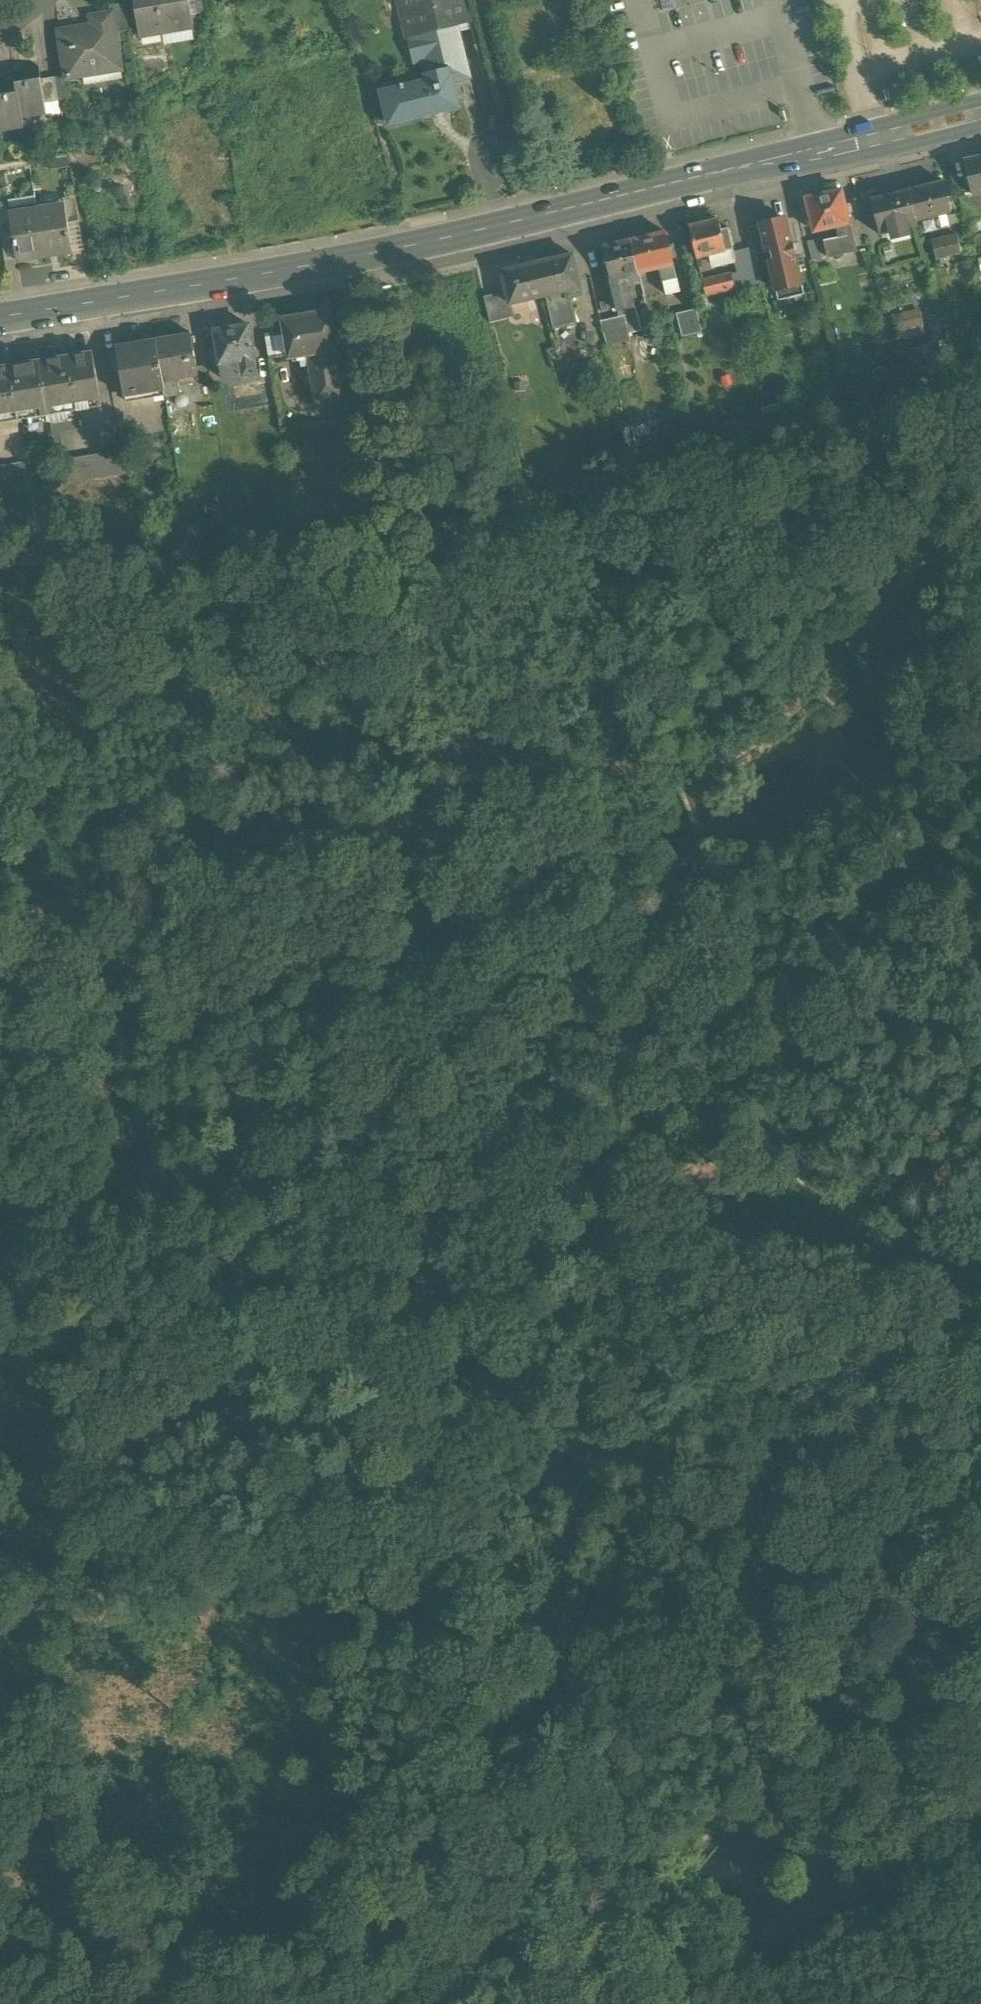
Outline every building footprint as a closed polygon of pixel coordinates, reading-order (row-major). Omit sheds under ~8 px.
[(142,38),(195,29),(190,0),(136,0),(142,38)] [(408,37),(457,25),(458,27),(472,23),(467,0),(399,0),(408,37)] [(125,4),(111,6),(112,15),(115,32),(129,30),(125,4)] [(94,28),(60,33),(67,75),(68,79),(85,76),(84,71),(120,65),(115,32),(112,15),(92,18),(94,28)] [(472,23),(458,27),(459,33),(473,29),(472,23)] [(449,69),(452,83),(471,79),(459,33),(458,27),(457,25),(408,37),(415,64),(424,62),(427,74),(449,69)] [(41,67),(15,72),(16,81),(22,119),(48,115),(46,103),(42,79),(41,67)] [(449,69),(427,74),(429,82),(405,88),(405,84),(402,85),(403,88),(383,93),(390,124),(458,106),(452,83),(449,69)] [(67,75),(55,77),(59,101),(71,99),(68,79),(67,75)] [(55,77),(42,79),(46,103),(59,101),(55,77)] [(0,83),(0,132),(24,128),(22,119),(16,81),(0,83)] [(964,161),(973,196),(980,194),(980,157),(964,161)] [(945,182),(909,190),(916,221),(952,213),(945,182)] [(843,190),(806,198),(814,231),(835,226),(850,223),(843,190)] [(909,190),(870,200),(878,235),(917,226),(916,221),(909,190)] [(960,199),(963,212),(980,207),(980,194),(973,196),(960,199)] [(80,222),(76,198),(63,201),(63,204),(67,224),(80,222)] [(63,204),(38,208),(46,258),(72,253),(67,224),(63,204)] [(963,212),(966,223),(980,219),(980,207),(963,212)] [(38,208),(9,213),(12,233),(17,262),(46,258),(38,208)] [(0,211),(0,227),(1,235),(12,233),(9,213),(8,210),(0,211)] [(803,280),(786,217),(758,224),(765,251),(771,250),(773,258),(767,259),(775,288),(803,280)] [(719,220),(690,227),(697,258),(727,252),(719,220)] [(850,223),(835,226),(838,238),(824,241),(828,258),(857,251),(850,223)] [(765,251),(758,224),(747,227),(754,254),(765,251)] [(667,234),(631,243),(639,273),(660,268),(666,295),(681,291),(667,234)] [(957,236),(931,242),(935,258),(961,252),(957,236)] [(817,262),(824,260),(818,240),(811,242),(817,262)] [(631,243),(603,249),(606,263),(600,265),(603,275),(609,274),(618,311),(635,307),(630,286),(628,276),(639,273),(631,243)] [(571,255),(538,264),(546,297),(565,292),(567,299),(581,295),(578,282),(584,281),(580,268),(574,269),(571,255)] [(538,264),(502,275),(506,294),(509,306),(546,297),(538,264)] [(639,273),(628,276),(630,286),(650,281),(639,273)] [(732,274),(703,281),(706,294),(735,287),(732,274)] [(803,280),(775,288),(778,301),(806,294),(803,280)] [(506,294),(486,299),(493,324),(513,319),(509,306),(506,294)] [(567,299),(563,300),(566,312),(588,307),(585,295),(581,295),(567,299)] [(698,309),(678,314),(684,337),(704,332),(698,309)] [(332,312),(283,320),(290,358),(315,354),(337,350),(338,350),(332,312)] [(625,315),(604,320),(610,344),(631,339),(625,315)] [(283,320),(263,324),(269,362),(290,358),(283,320)] [(249,325),(216,330),(218,348),(212,349),(214,365),(233,362),(235,378),(255,374),(253,359),(254,359),(249,325)] [(192,333),(154,340),(163,387),(190,382),(189,376),(199,374),(192,333)] [(154,340),(115,347),(124,398),(126,397),(126,403),(164,395),(163,387),(154,340)] [(337,350),(315,354),(323,399),(344,395),(337,350)] [(93,355),(43,363),(51,412),(102,404),(93,355)] [(0,371),(0,421),(51,412),(43,363),(0,371)] [(129,449),(71,457),(74,479),(132,471),(129,449)] [(283,458),(267,460),(268,469),(284,466),(283,458)] [(0,464),(0,488),(34,484),(31,460),(0,464)]
